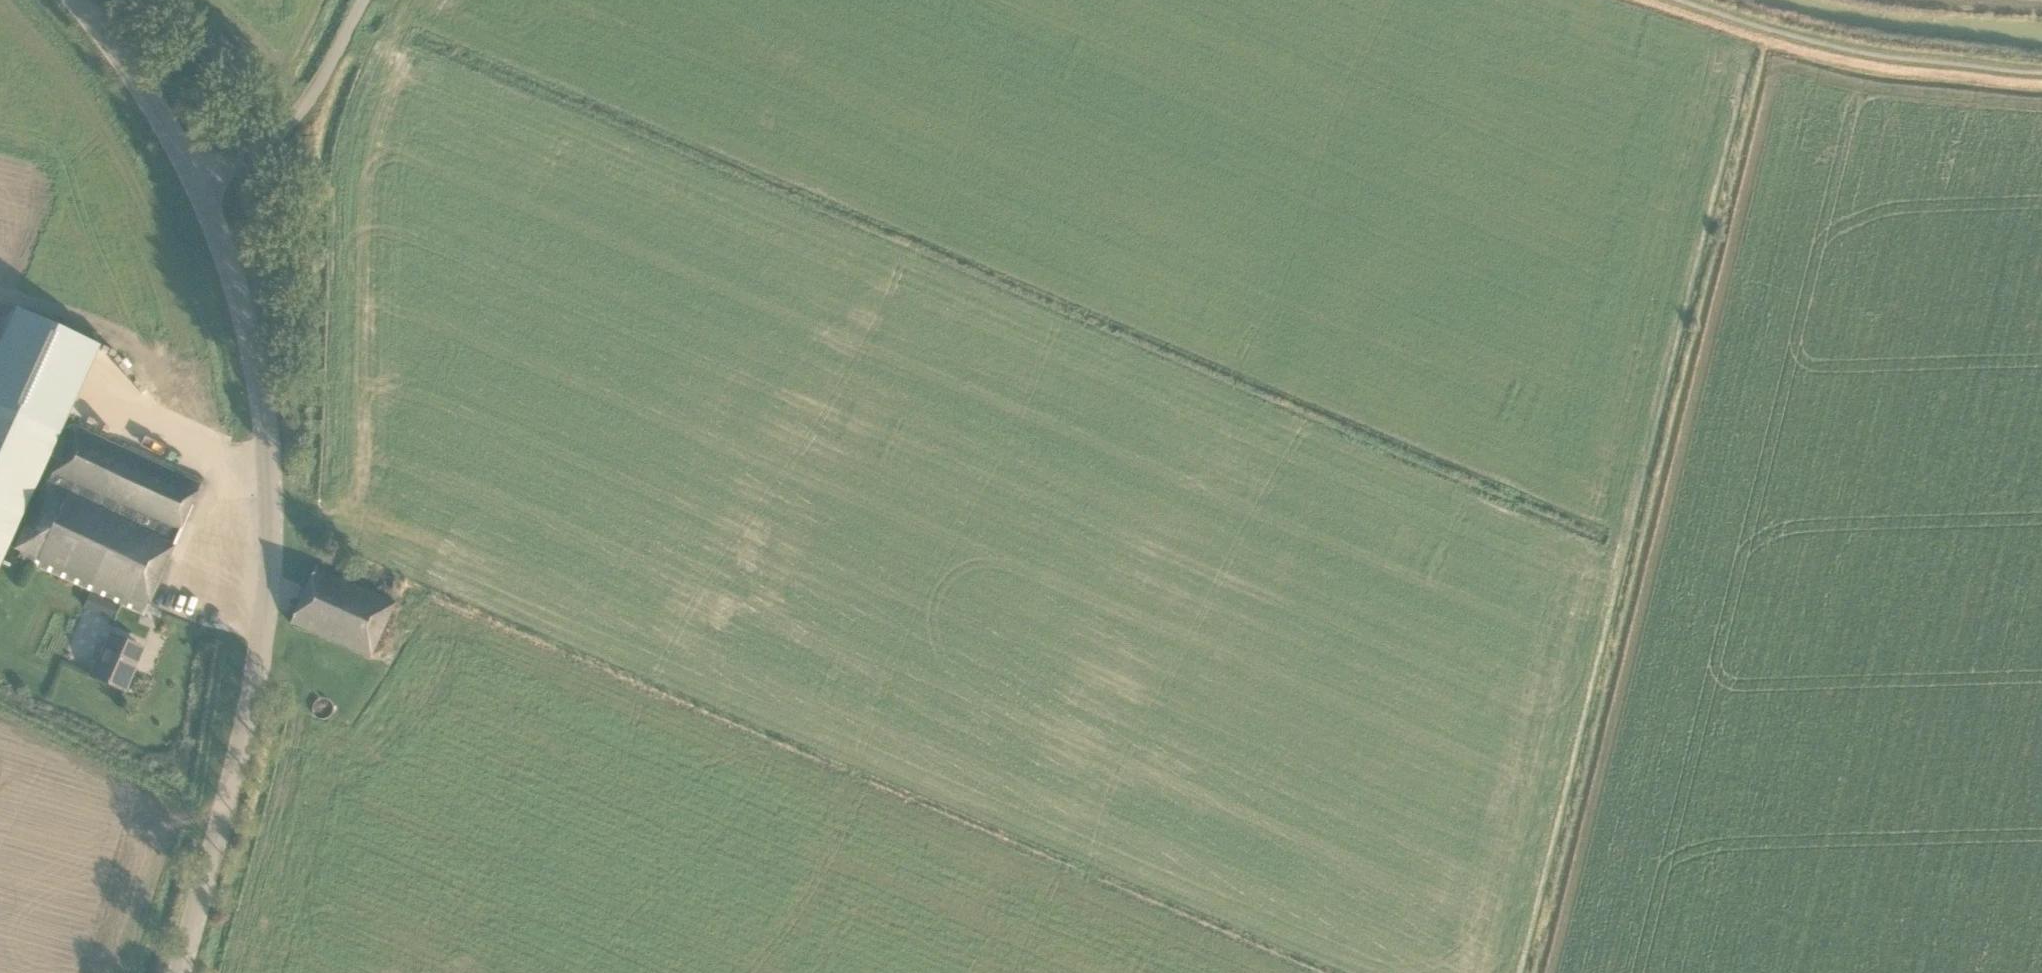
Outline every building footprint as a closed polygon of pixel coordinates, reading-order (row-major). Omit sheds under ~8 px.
[(59,454),(14,548),(21,551),(18,557),(143,614),(201,484),(73,425),(66,440),(55,435),(97,343),(20,308),(0,352),(0,556),(49,449),(59,454)] [(370,657),(394,602),(315,567),(290,622),(370,657)] [(112,618),(118,604),(90,592),(84,607),(112,618)] [(108,635),(91,676),(124,690),(142,649),(108,635)]
